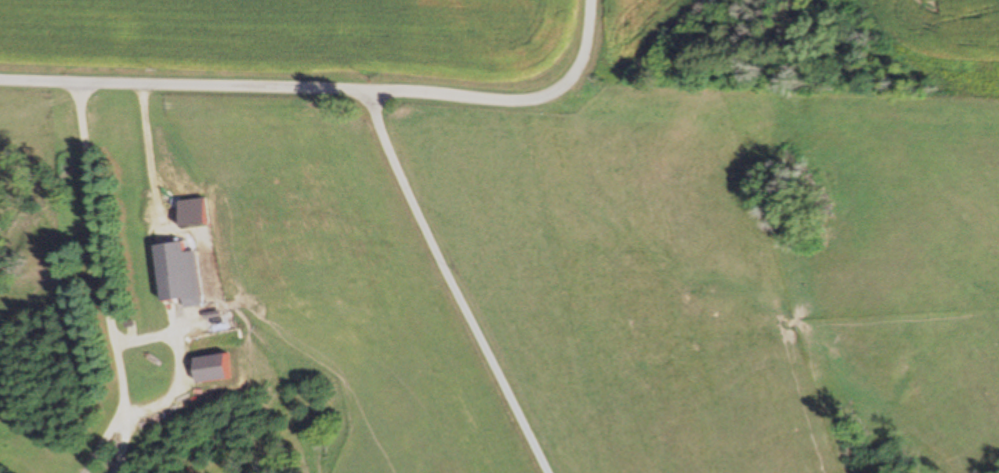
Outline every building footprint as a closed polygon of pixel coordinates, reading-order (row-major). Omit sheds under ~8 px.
[(202,251),(194,252),(192,241),(162,246),(170,302),(194,298),(196,308),(210,306),(202,251)]
